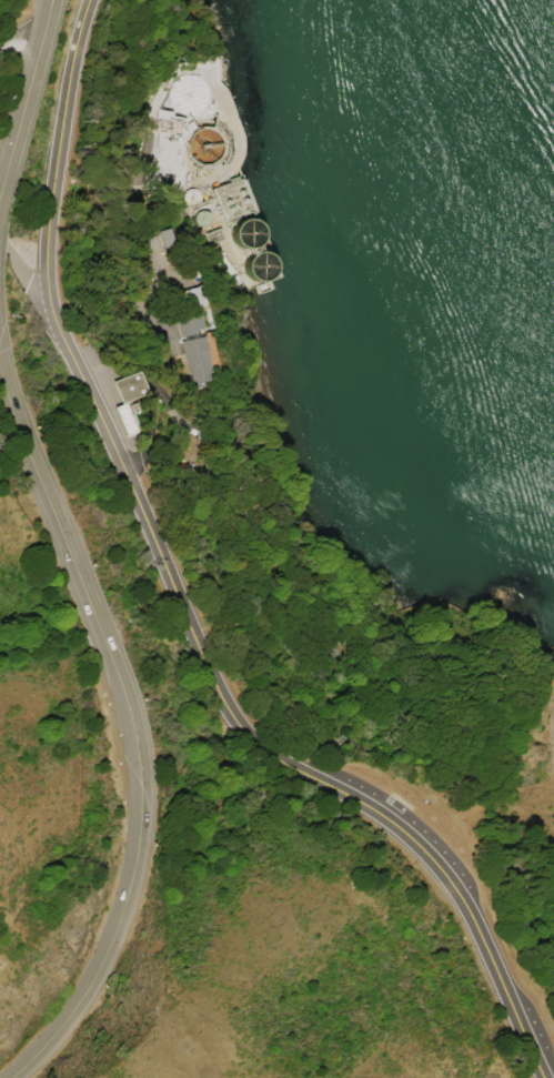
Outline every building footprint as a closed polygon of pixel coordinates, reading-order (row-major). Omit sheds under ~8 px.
[(180,191),(145,185),(152,145),(187,151),(180,191)] [(246,177),(259,210),(230,221),(218,188),(246,177)] [(188,198),(189,202),(192,204),(197,205),(201,204),(204,202),(205,198),(205,193),(203,190),(200,188),(197,187),(192,188),(189,190),(187,194),(188,198)] [(197,220),(199,223),(202,225),(207,225),(210,222),(212,219),(212,214),(209,211),(205,210),(201,210),(198,212),(197,216),(197,220)] [(235,239),(240,243),(244,246),(250,248),(256,246),(261,242),(264,238),(264,231),(263,225),(260,221),(254,218),(249,216),(243,219),(239,222),(235,228),(234,233),(235,239)] [(169,226),(175,243),(164,248),(159,230),(169,226)] [(229,238),(212,243),(209,233),(224,226),(229,238)] [(248,271),(251,276),(256,279),(262,280),(268,279),(273,275),(275,271),(276,264),(275,259),(272,254),(268,251),(261,250),(255,251),(251,254),(248,260),(246,265),(248,271)] [(183,290),(197,285),(201,302),(188,306),(183,290)] [(192,387),(180,340),(183,339),(183,335),(180,336),(175,320),(199,314),(202,328),(194,329),(195,331),(198,331),(199,335),(202,334),(214,382),(192,387)] [(134,370),(143,392),(131,397),(137,410),(130,413),(124,400),(118,403),(109,381),(134,370)] [(123,435),(111,406),(122,402),(133,431),(123,435)]
